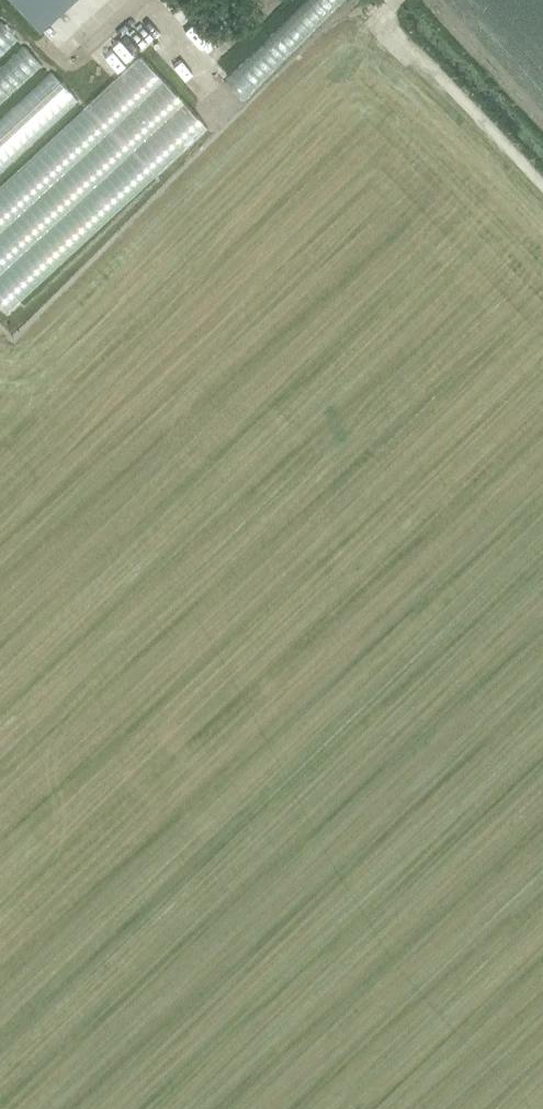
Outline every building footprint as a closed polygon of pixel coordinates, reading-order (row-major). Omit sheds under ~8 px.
[(76,0),(13,0),(43,32),(76,0)] [(189,14),(198,8),(193,0),(180,0),(189,14)]
